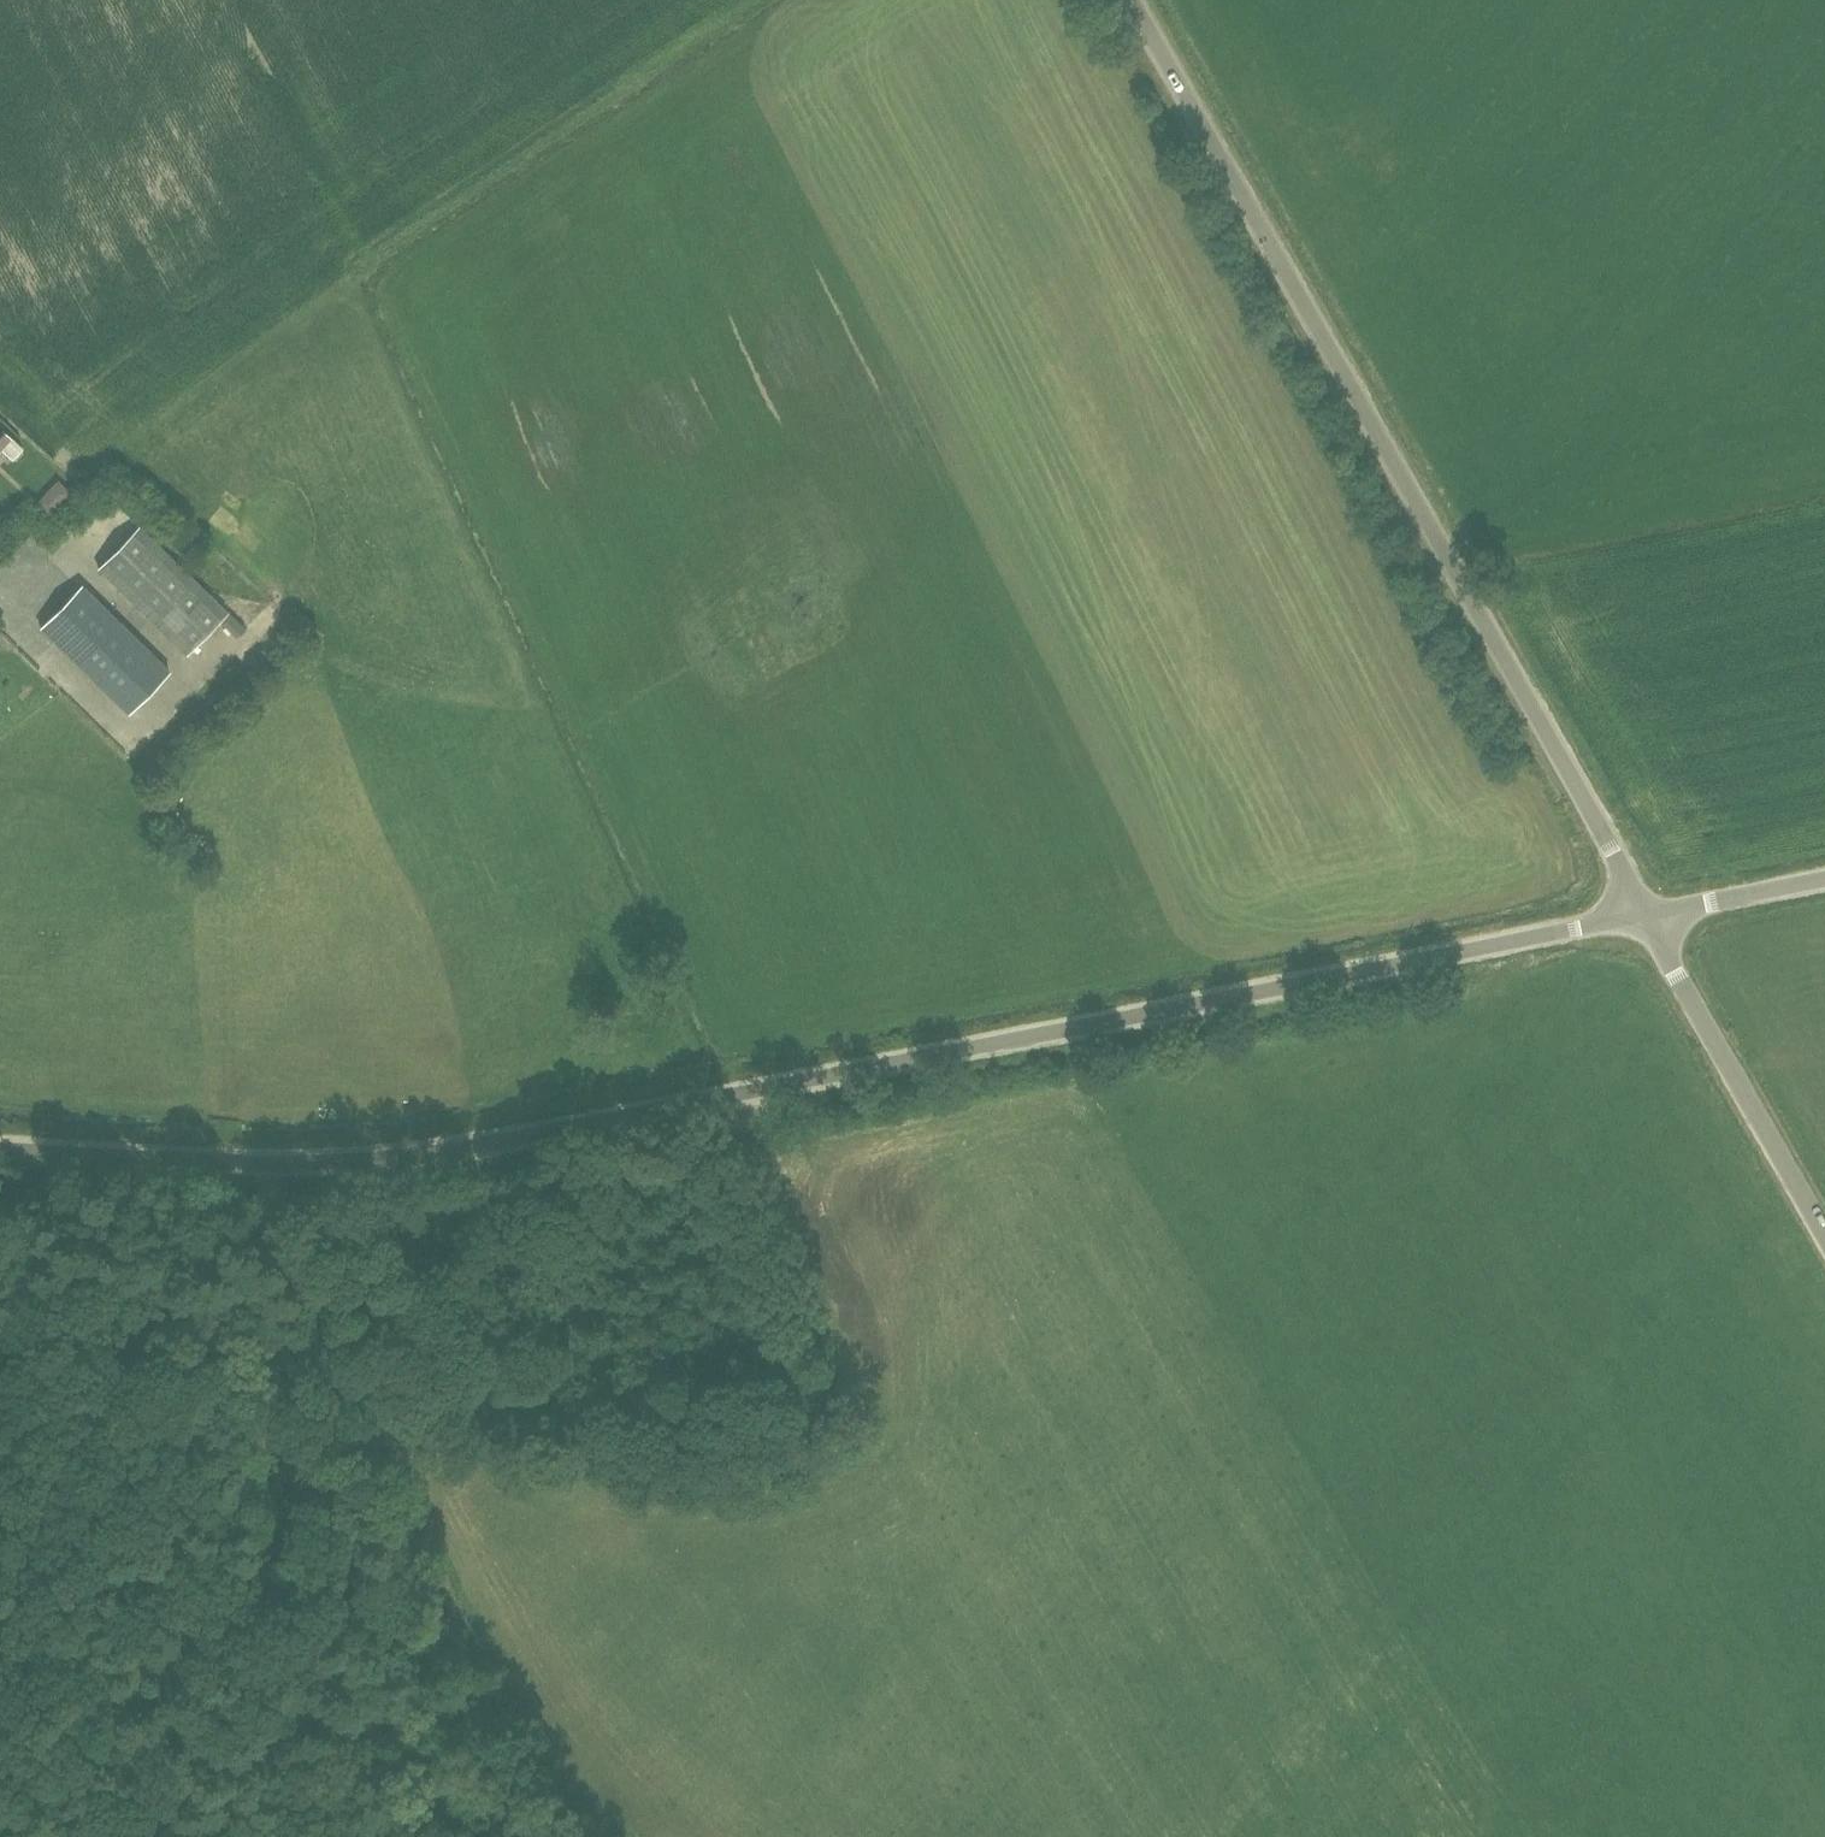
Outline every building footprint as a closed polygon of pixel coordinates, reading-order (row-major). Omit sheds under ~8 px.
[(12,439),(2,429),(0,432),(0,452),(12,439)] [(50,514),(61,503),(47,491),(37,502),(50,514)] [(140,526),(99,568),(187,653),(227,611),(140,526)] [(41,627),(128,712),(170,670),(83,585),(41,627)]
